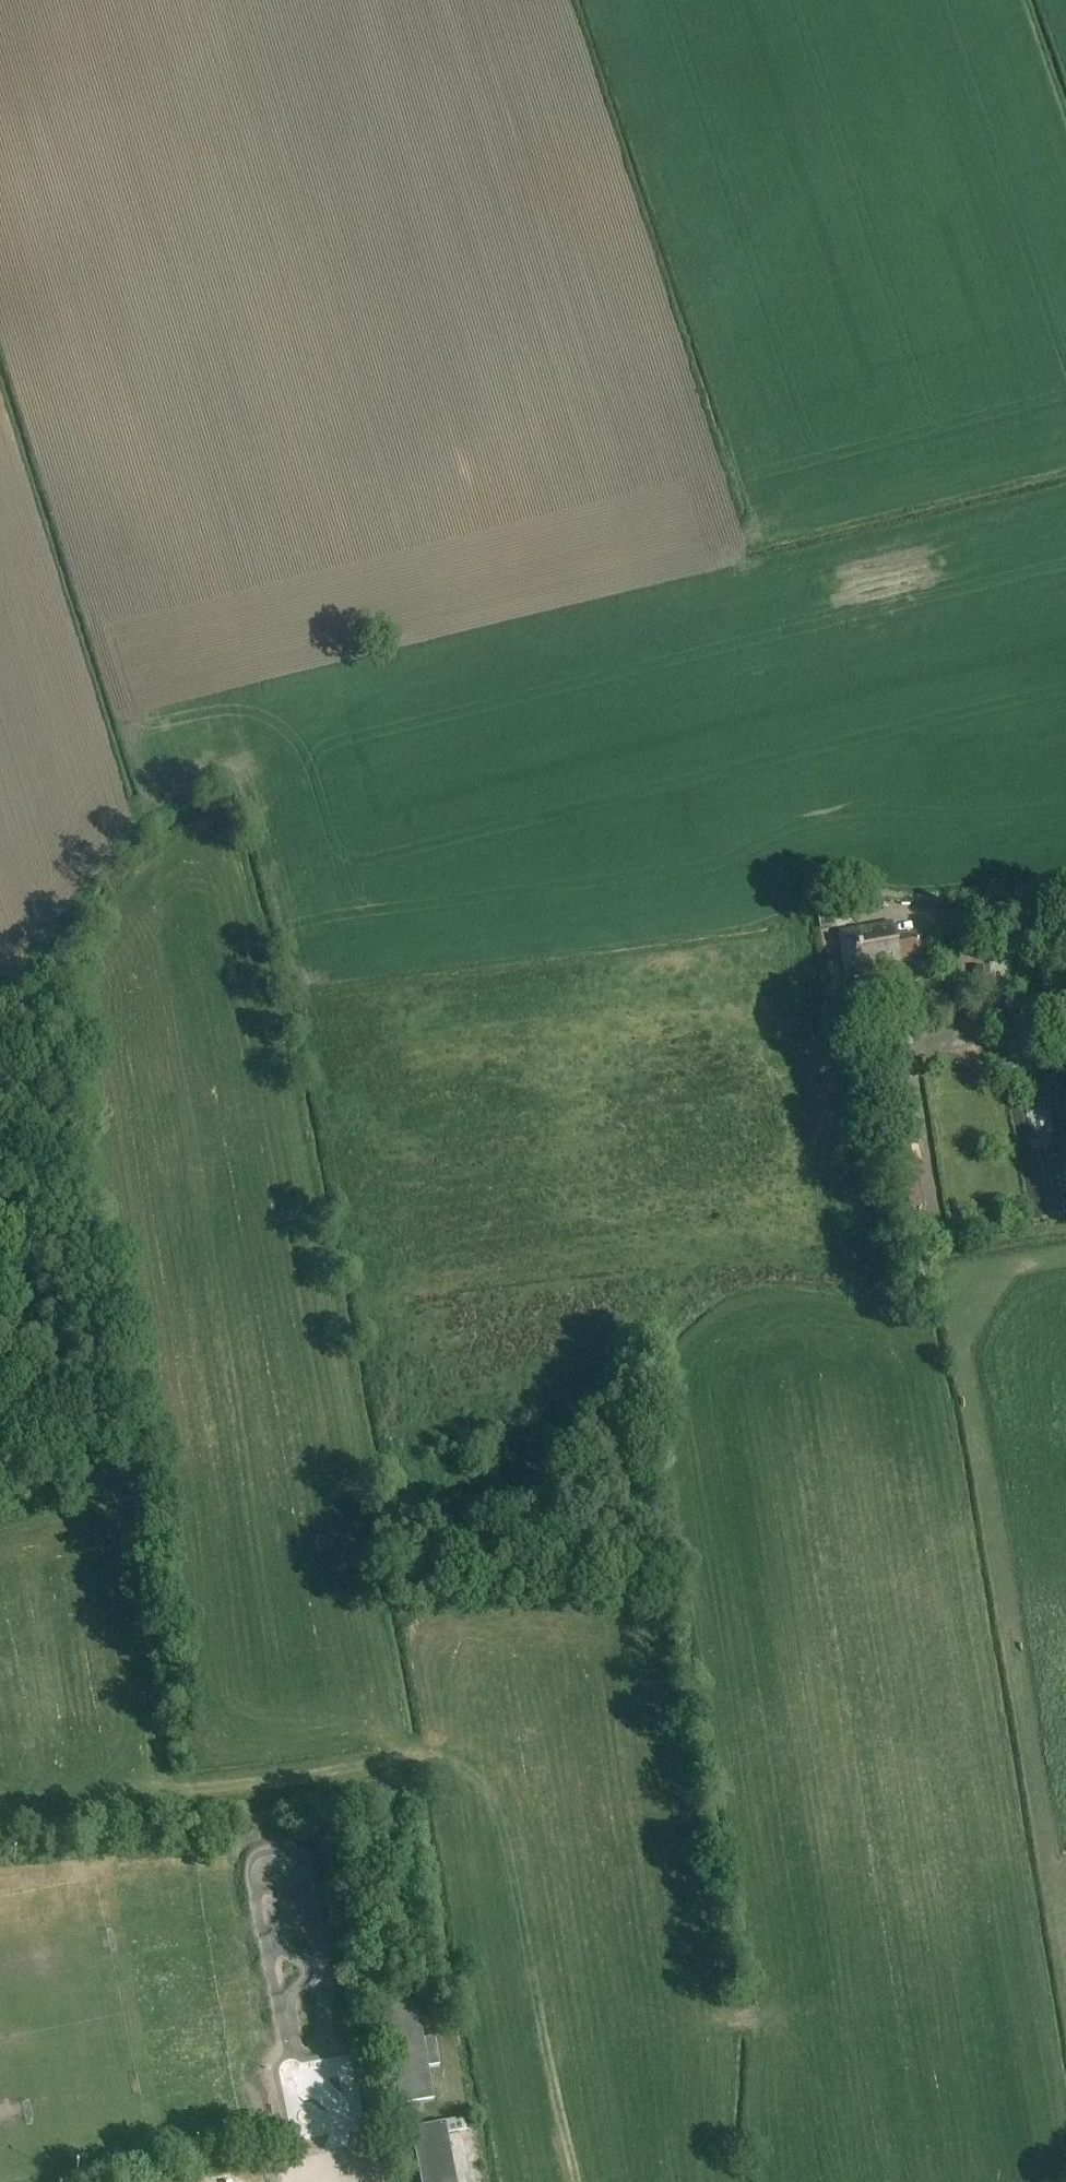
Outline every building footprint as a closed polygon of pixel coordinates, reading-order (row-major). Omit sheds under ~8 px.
[(895,939),(892,924),(838,933),(845,978),(900,969),(899,962),(912,960),(911,955),(917,954),(914,936),(895,939)] [(911,1114),(904,1080),(885,1083),(892,1117),(911,1114)] [(400,2107),(434,2101),(428,2069),(439,2068),(434,2040),(423,2042),(417,2004),(384,2010),(400,2107)] [(463,2120),(445,2124),(448,2136),(465,2132),(463,2120)] [(445,2124),(410,2131),(421,2181),(457,2181),(448,2136),(445,2124)]
